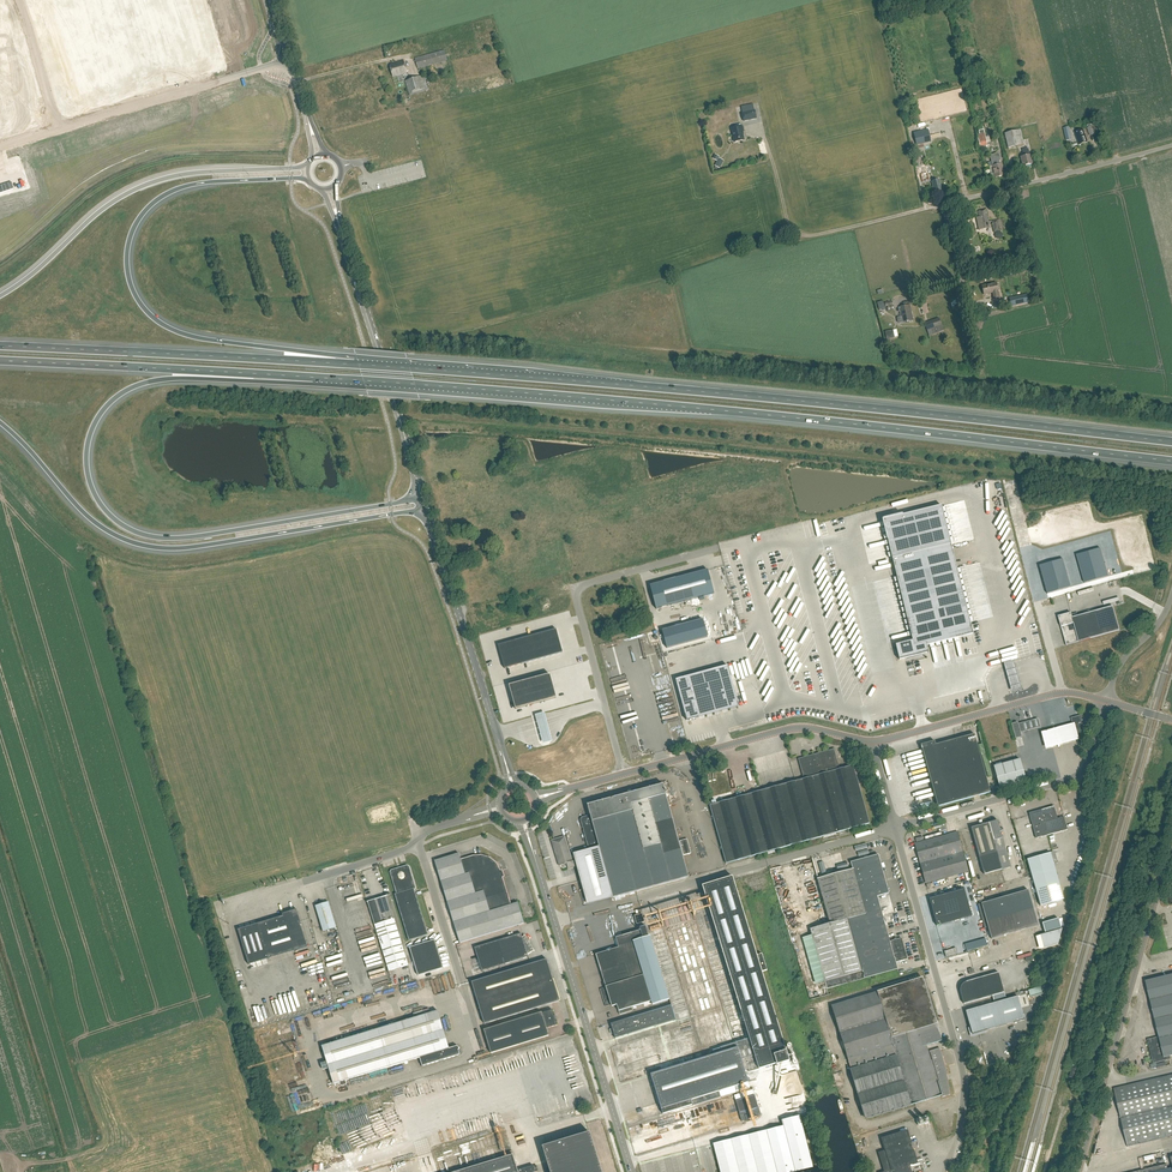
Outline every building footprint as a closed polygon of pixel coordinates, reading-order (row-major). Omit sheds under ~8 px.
[(417,69),(446,60),(443,51),(414,59),(417,69)] [(393,77),(406,73),(402,61),(396,63),(397,63),(389,65),(393,77)] [(427,90),(423,76),(404,81),(409,96),(427,90)] [(754,111),(743,114),(744,121),(756,118),(754,111)] [(734,142),(744,140),(742,132),(744,131),(743,126),(731,129),(734,142)] [(1090,136),(1096,134),(1093,126),(1087,128),(1090,136)] [(980,135),(978,135),(981,147),(988,145),(984,127),(978,128),(980,135)] [(1005,133),(1008,148),(1024,144),(1020,129),(1005,133)] [(1079,145),(1083,144),(1082,141),(1086,139),(1083,129),(1075,132),(1079,145)] [(914,134),(916,143),(931,140),(928,130),(914,134)] [(1029,155),(1028,148),(1022,149),(1024,156),(1021,157),(1023,166),(1032,164),(1030,155),(1029,155)] [(994,172),(995,178),(1004,175),(1001,164),(1000,164),(999,161),(1000,160),(999,153),(990,155),(992,166),(989,167),(990,173),(994,172)] [(919,168),(922,181),(929,179),(926,166),(919,168)] [(934,192),(942,190),(939,180),(932,182),(934,192)] [(989,222),(986,210),(978,211),(979,217),(976,218),(979,230),(989,228),(988,226),(989,226),(989,224),(990,224),(989,222)] [(961,220),(965,222),(969,214),(966,212),(961,220)] [(994,232),(1001,230),(999,220),(992,221),(994,232)] [(1000,300),(996,283),(982,286),(984,294),(993,292),(994,297),(993,297),(994,301),(1000,300)] [(1012,307),(1028,303),(1026,295),(1010,298),(1012,307)] [(883,301),(877,302),(879,310),(885,308),(883,301)] [(893,305),(892,301),(885,303),(886,307),(887,307),(888,311),(894,310),(893,305)] [(902,322),(902,323),(913,320),(910,305),(898,307),(900,317),(898,317),(897,318),(898,322),(899,323),(902,322)] [(940,320),(925,325),(927,331),(933,329),(935,333),(943,330),(940,320)] [(899,659),(928,652),(928,653),(926,646),(973,634),(941,506),(883,520),(912,640),(895,645),(899,660),(899,659)] [(1101,548),(1089,552),(1091,559),(1102,556),(1101,548)] [(1079,562),(1091,559),(1089,552),(1077,555),(1079,562)] [(1102,556),(1091,559),(1093,566),(1104,563),(1102,556)] [(1053,569),(1065,566),(1063,559),(1051,562),(1053,569)] [(1079,562),(1081,569),(1093,566),(1091,559),(1079,562)] [(1039,566),(1041,573),(1053,569),(1051,562),(1039,566)] [(1104,563),(1093,566),(1095,573),(1106,570),(1104,563)] [(1067,573),(1065,566),(1053,569),(1055,576),(1067,573)] [(1083,576),(1095,573),(1093,566),(1081,569),(1083,576)] [(1055,576),(1053,569),(1041,573),(1043,580),(1055,576)] [(650,586),(656,609),(714,593),(708,570),(650,586)] [(1097,580),(1108,577),(1106,570),(1095,573),(1097,580)] [(1055,576),(1057,583),(1069,580),(1067,573),(1055,576)] [(1095,573),(1083,576),(1085,583),(1097,580),(1095,573)] [(1045,587),(1057,583),(1055,576),(1043,580),(1045,587)] [(1057,583),(1059,590),(1071,587),(1069,580),(1057,583)] [(1059,590),(1057,583),(1045,587),(1047,594),(1059,590)] [(1058,617),(1066,646),(1120,631),(1113,607),(1073,618),(1071,613),(1058,617)] [(491,616),(479,619),(481,624),(492,621),(491,616)] [(708,637),(703,619),(662,630),(667,648),(708,637)] [(556,629),(498,645),(505,669),(563,653),(556,629)] [(1013,661),(1004,663),(1007,677),(1011,692),(1021,689),(1017,675),(1013,661)] [(727,666),(676,680),(687,721),(739,706),(727,666)] [(515,684),(509,686),(512,697),(515,709),(556,698),(550,674),(515,684)] [(545,712),(535,715),(536,718),(540,734),(543,744),(552,741),(550,732),(545,715),(545,713),(545,712)] [(1072,718),(1074,723),(1078,738),(1078,740),(1079,743),(1087,740),(1085,735),(1088,734),(1083,715),(1076,717),(1072,718)] [(1018,724),(1018,723),(1011,724),(1015,739),(1021,737),(1020,733),(1023,732),(1021,724),(1021,723),(1018,724)] [(1078,738),(1074,723),(1042,732),(1046,746),(1078,738)] [(974,796),(979,795),(990,792),(974,734),(955,739),(935,744),(934,741),(919,745),(920,750),(935,807),(974,796)] [(869,823),(858,782),(857,777),(853,765),(839,769),(835,754),(821,757),(820,754),(806,758),(806,761),(800,763),(804,779),(710,805),(726,864),(869,823)] [(1019,759),(994,766),(1000,790),(1026,783),(1019,759)] [(588,848),(590,849),(599,847),(613,898),(688,877),(663,784),(587,805),(590,815),(582,817),(580,820),(588,848)] [(1029,815),(1035,838),(1067,829),(1063,817),(1057,818),(1054,806),(1031,812),(1029,815)] [(1006,850),(998,820),(989,823),(971,828),(979,857),(984,875),(1011,868),(1006,850)] [(957,832),(915,843),(926,883),(968,872),(957,832)] [(575,867),(576,865),(575,862),(574,861),(572,861),(565,838),(563,837),(553,840),(552,842),(558,863),(560,863),(560,865),(563,865),(565,866),(567,865),(568,867),(569,868),(575,867)] [(692,853),(688,839),(679,841),(683,856),(692,853)] [(846,862),(851,861),(848,849),(841,850),(843,856),(845,856),(846,862)] [(1027,860),(1040,906),(1064,899),(1054,865),(1056,864),(1057,862),(1055,854),(1052,852),(1027,860)] [(434,861),(459,943),(524,923),(518,902),(509,905),(498,871),(495,864),(489,859),(481,857),(473,858),(461,861),(461,859),(459,853),(434,861)] [(898,969),(896,962),(907,959),(901,938),(890,941),(877,896),(889,892),(878,854),(851,862),(851,863),(853,869),(845,871),(817,879),(830,923),(810,929),(827,988),(898,969)] [(407,865),(402,867),(391,870),(390,872),(396,893),(394,894),(409,941),(428,935),(415,890),(416,888),(409,866),(407,865)] [(703,886),(703,888),(704,890),(705,893),(730,976),(735,992),(750,1038),(720,1048),(712,1050),(714,1055),(650,1074),(662,1114),(693,1105),(693,1106),(721,1097),(720,1091),(748,1082),(745,1070),(748,1069),(749,1072),(772,1065),(772,1067),(785,1063),(785,1062),(789,1061),(762,972),(767,970),(762,954),(756,955),(739,897),(732,877),(703,886)] [(937,926),(972,916),(964,889),(929,899),(937,926)] [(991,939),(1038,925),(1028,890),(978,904),(985,928),(988,927),(991,939)] [(375,925),(389,971),(408,965),(394,919),(387,897),(388,897),(387,896),(386,896),(386,897),(381,898),(375,900),(382,923),(375,925)] [(323,932),(336,928),(328,902),(315,906),(323,932)] [(283,916),(238,930),(249,964),(307,947),(301,925),(300,922),(297,909),(282,914),(283,916)] [(1061,928),(1058,919),(1042,923),(1045,933),(1061,928)] [(669,999),(666,988),(650,936),(649,936),(645,926),(640,928),(640,930),(615,938),(618,948),(612,950),(595,955),(606,988),(601,989),(606,1006),(611,1005),(612,1006),(617,1005),(620,1015),(626,1013),(626,1012),(632,1011),(631,1007),(651,1001),(652,1005),(669,999)] [(1040,949),(1062,944),(1058,930),(1036,935),(1040,949)] [(482,971),(505,964),(528,957),(527,955),(534,951),(524,935),(524,936),(522,937),(521,934),(475,948),(482,971)] [(410,948),(417,972),(418,976),(443,968),(442,965),(435,940),(410,948)] [(956,948),(944,951),(946,957),(958,954),(956,948)] [(471,982),(484,1024),(560,1001),(554,979),(553,980),(547,959),(471,982)] [(992,996),(1004,993),(998,973),(966,982),(965,982),(963,983),(963,984),(962,984),(962,985),(961,985),(961,986),(960,987),(960,988),(960,989),(960,990),(960,991),(960,992),(964,1004),(992,996)] [(1145,981),(1159,1036),(1165,1035),(1170,1056),(1171,1055),(1171,975),(1145,981)] [(909,1105),(911,1105),(942,1095),(942,1097),(943,1097),(950,1095),(948,1088),(949,1088),(947,1081),(948,1080),(946,1074),(947,1073),(941,1052),(935,1053),(931,1055),(932,1060),(931,1060),(927,1045),(942,1041),(936,1020),(920,1025),(908,984),(880,992),(832,1006),(848,1059),(866,1118),(909,1105)] [(720,990),(731,1019),(742,1015),(733,991),(732,991),(731,986),(720,990)] [(1004,993),(992,996),(994,1002),(1006,999),(1004,993)] [(971,1029),(972,1034),(978,1033),(1024,1020),(1018,996),(966,1011),(971,1029)] [(675,1020),(671,1005),(611,1024),(613,1030),(611,1030),(612,1033),(613,1033),(615,1038),(675,1020)] [(547,1028),(557,1025),(552,1010),(542,1013),(542,1012),(484,1030),(491,1053),(549,1036),(547,1028)] [(422,1066),(460,1055),(458,1050),(460,1048),(457,1047),(457,1046),(449,1048),(438,1011),(322,1046),(333,1084),(340,1082),(341,1086),(347,1084),(346,1080),(420,1058),(422,1066)] [(1153,1064),(1171,1059),(1170,1056),(1165,1035),(1159,1036),(1147,1039),(1153,1064)] [(1075,1079),(1078,1069),(1073,1068),(1070,1077),(1075,1079)] [(1127,1147),(1171,1136),(1171,1075),(1113,1089),(1127,1147)] [(761,1116),(755,1096),(735,1101),(741,1122),(761,1116)] [(813,1167),(800,1116),(782,1121),(783,1126),(766,1131),(713,1144),(720,1171),(793,1171),(813,1167)] [(909,1165),(917,1162),(913,1150),(912,1151),(910,1143),(911,1143),(907,1131),(882,1139),(885,1151),(879,1153),(885,1171),(911,1171),(909,1165)] [(590,1132),(543,1147),(550,1171),(602,1171),(590,1132)] [(538,1171),(536,1165),(518,1171),(513,1155),(456,1171),(535,1171),(538,1171)]
